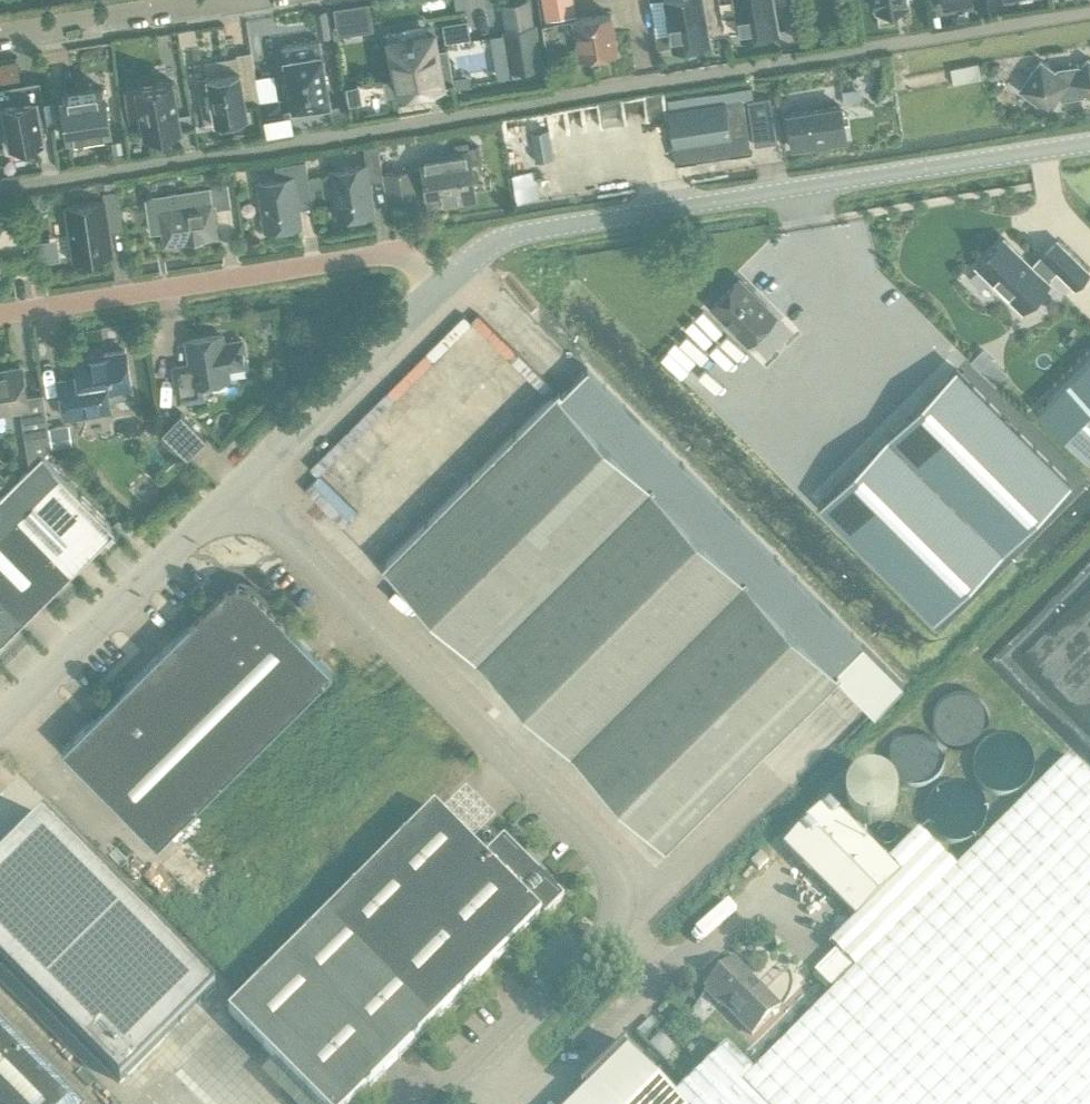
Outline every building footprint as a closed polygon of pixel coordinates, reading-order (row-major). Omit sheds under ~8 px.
[(546,20),(575,15),(573,0),(543,0),(546,20)] [(724,35),(719,0),(665,0),(672,47),(710,41),(709,37),(724,35)] [(724,35),(740,32),(740,36),(778,30),(773,0),(719,0),(724,35)] [(341,25),(370,20),(367,5),(338,10),(341,25)] [(582,37),(585,56),(617,50),(611,12),(573,18),(576,38),(582,37)] [(543,67),(536,23),(502,29),(509,72),(543,67)] [(193,27),(181,29),(183,42),(195,40),(193,27)] [(432,33),(390,40),(399,93),(441,86),(441,84),(453,82),(448,51),(435,53),(432,33)] [(320,38),(282,43),(284,57),(292,106),(293,110),(330,105),(330,101),(322,51),(320,38)] [(248,118),(247,113),(246,105),(259,103),(251,49),(236,52),(239,70),(207,75),(214,123),(248,118)] [(1087,56),(1080,65),(1054,69),(1040,59),(1019,87),(1047,108),(1058,94),(1084,90),(1089,94),(1089,58),(1087,56)] [(953,81),(980,76),(977,62),(951,67),(953,81)] [(181,128),(180,123),(173,79),(137,85),(141,108),(128,110),(129,121),(142,119),(145,134),(181,128)] [(103,86),(62,92),(70,145),(111,138),(103,86)] [(743,98),(753,97),(751,86),(741,88),(741,87),(666,99),(668,110),(673,145),(678,144),(681,161),(675,162),(675,163),(752,151),(752,150),(751,150),(743,98)] [(36,97),(3,103),(10,147),(43,141),(36,97)] [(261,111),(262,115),(280,112),(280,108),(278,99),(260,102),(261,111)] [(840,104),(787,111),(793,147),(845,139),(840,104)] [(530,130),(531,136),(535,159),(553,155),(548,127),(530,130)] [(425,183),(428,203),(476,195),(470,161),(481,159),(478,144),(468,146),(467,140),(455,142),(456,151),(421,156),(424,177),(415,178),(413,166),(383,171),(388,204),(418,199),(416,185),(425,183)] [(383,178),(379,150),(378,147),(364,149),(366,163),(330,168),(337,217),(374,211),(369,180),(383,178)] [(310,190),(306,163),(306,158),(275,163),(277,176),(257,179),(265,228),(301,222),(297,192),(310,190)] [(323,170),(310,172),(312,184),(325,181),(323,170)] [(216,207),(231,205),(228,183),(184,190),(186,204),(159,208),(159,211),(149,213),(144,220),(145,226),(152,231),(162,230),(164,243),(217,235),(212,200),(215,199),(216,207)] [(111,254),(110,251),(112,251),(108,223),(121,221),(116,189),(103,191),(104,199),(66,204),(74,256),(95,253),(95,256),(111,254)] [(1004,236),(976,265),(1021,308),(1049,280),(1047,278),(1056,268),(1073,285),(1089,269),(1057,238),(1042,254),(1048,260),(1039,270),(1032,263),(1004,236)] [(711,304),(747,340),(775,313),(738,277),(711,304)] [(270,317),(257,319),(259,327),(265,330),(272,329),(270,317)] [(190,363),(174,365),(179,398),(202,394),(200,381),(228,376),(227,366),(246,363),(242,339),(223,342),(222,333),(186,338),(190,363)] [(58,377),(65,416),(110,408),(107,390),(132,385),(125,347),(74,356),(77,374),(58,377)] [(1037,408),(1087,459),(1089,456),(1089,356),(1037,408)] [(43,392),(25,395),(20,365),(2,368),(2,370),(0,371),(0,411),(20,408),(29,464),(51,444),(43,392)] [(903,681),(902,680),(862,641),(586,365),(559,393),(555,390),(382,563),(475,655),(664,845),(838,672),(875,709),(903,681)] [(956,367),(842,482),(841,481),(820,502),(932,614),(1068,479),(956,367)] [(182,410),(163,429),(188,454),(206,436),(207,435),(182,410)] [(70,422),(50,425),(53,445),(74,442),(70,422)] [(70,569),(114,526),(42,453),(0,495),(0,497),(70,569)] [(0,492),(11,481),(4,474),(0,474),(0,492)] [(18,620),(70,569),(0,497),(0,602),(18,620)] [(157,843),(300,701),(332,669),(253,589),(243,584),(231,584),(221,589),(172,638),(167,633),(155,646),(159,650),(62,747),(157,843)] [(18,620),(0,602),(0,639),(18,620)] [(1069,757),(855,971),(749,1076),(737,1089),(752,1103),(1089,1103),(1089,778),(1069,757)] [(900,875),(888,863),(828,803),(783,848),(855,920),(900,875)] [(228,1015),(263,1050),(283,1070),(292,1080),(311,1098),(317,1103),(354,1103),(369,1088),(411,1046),(476,982),(496,962),(541,917),(545,921),(561,905),(564,902),(539,877),(504,841),(485,860),(443,819),(435,810),(323,921),(228,1015)] [(0,859),(0,962),(120,1084),(216,989),(45,815),(0,859)] [(888,863),(900,875),(855,920),(830,945),(855,971),(956,870),(918,832),(888,863)] [(751,863),(759,871),(768,862),(761,854),(751,863)] [(733,961),(705,989),(707,991),(705,992),(719,1006),(720,1004),(752,1036),(780,1008),(733,961)] [(0,1035),(0,1103),(69,1103),(0,1035)] [(676,1100),(624,1048),(627,1046),(625,1044),(580,1089),(582,1090),(583,1089),(586,1092),(574,1103),(680,1103),(676,1100)] [(737,1089),(749,1076),(724,1051),(676,1100),(680,1103),(752,1103),(737,1089)]
